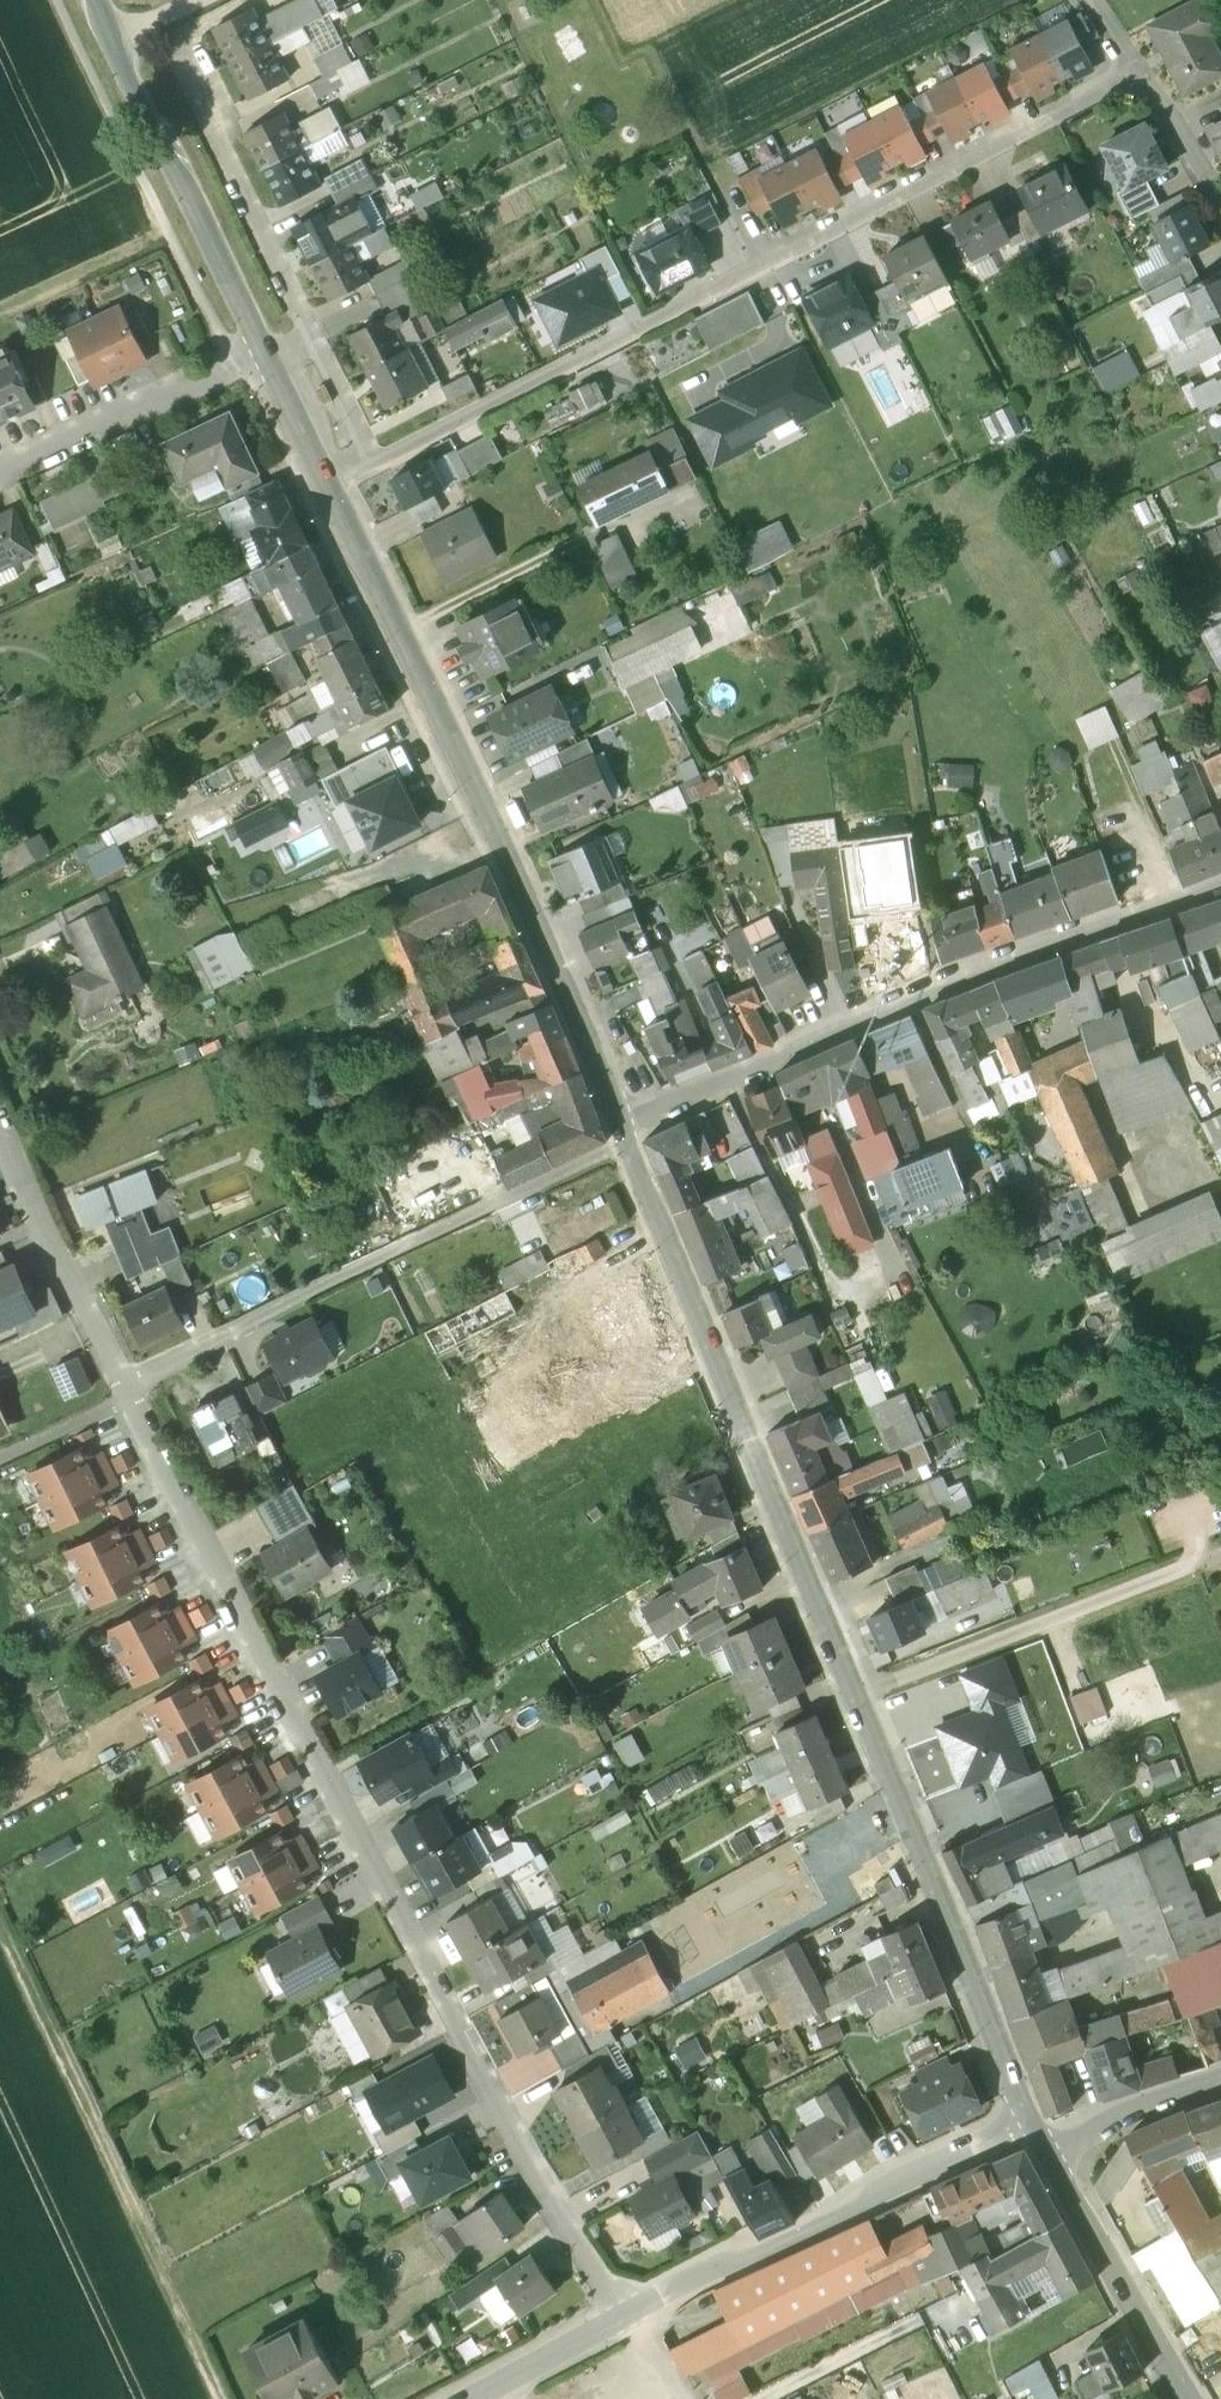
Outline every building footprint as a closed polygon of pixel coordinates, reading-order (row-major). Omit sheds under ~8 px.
[(264,22),(269,31),(263,34),(252,12),(216,31),(234,66),(270,47),(305,29),(325,18),(316,0),(306,0),(264,22)] [(1149,27),(1184,94),(1220,75),(1198,33),(1220,21),(1220,15),(1213,0),(1200,0),(1149,27)] [(329,17),(337,31),(347,26),(340,11),(329,17)] [(1100,38),(1087,16),(1083,18),(1095,41),(1100,38)] [(314,59),(343,43),(337,31),(329,17),(325,18),(305,29),(312,42),(307,45),(314,59)] [(1083,18),(1071,25),(1082,48),(1095,41),(1083,18)] [(1068,20),(1039,35),(1062,80),(1091,65),(1082,48),(1071,25),(1068,20)] [(277,60),(307,45),(312,42),(305,29),(270,47),(277,60)] [(1039,35),(1010,50),(1019,68),(1031,91),(1033,95),(1062,80),(1039,35)] [(324,79),(353,64),(343,43),(314,59),(324,79)] [(270,47),(234,66),(252,100),(288,81),(277,60),(270,47)] [(346,96),(370,84),(359,61),(353,64),(324,79),(310,86),(317,100),(341,88),(346,96)] [(984,63),(955,79),(978,123),(1007,108),(1005,104),(994,81),(984,63)] [(1019,68),(1006,74),(1018,97),(1031,91),(1019,68)] [(1018,97),(1006,74),(994,81),(1005,104),(1018,97)] [(978,123),(955,79),(926,94),(947,134),(949,138),(978,123)] [(370,99),(376,111),(392,103),(386,91),(370,99)] [(914,101),(901,108),(909,124),(922,118),(914,101)] [(900,107),(871,122),(894,166),(924,151),(921,147),(909,124),(901,108),(900,107)] [(292,133),(303,153),(336,135),(343,132),(331,108),(300,124),(302,128),(292,133)] [(935,111),(922,118),(934,140),(947,134),(935,111)] [(284,117),(247,136),(266,172),(303,153),(292,133),(284,117)] [(922,118),(909,124),(921,147),(934,140),(922,118)] [(871,122),(842,137),(852,155),(863,177),(866,182),(894,166),(871,122)] [(1208,130),(1220,154),(1220,123),(1208,130)] [(1143,125),(1103,146),(1107,155),(1106,156),(1108,163),(1109,167),(1112,173),(1116,179),(1119,181),(1121,180),(1125,189),(1125,190),(1146,179),(1166,169),(1143,125)] [(336,135),(303,153),(309,165),(343,148),(336,135)] [(852,155),(843,138),(832,144),(840,161),(852,155)] [(816,150),(787,165),(811,210),(840,195),(838,190),(826,168),(816,150)] [(303,153),(266,172),(284,206),(320,187),(309,165),(303,153)] [(840,161),(839,161),(850,184),(863,177),(852,155),(840,161)] [(839,161),(826,168),(838,190),(850,184),(839,161)] [(328,180),(336,195),(370,178),(362,162),(328,180)] [(787,165),(758,180),(772,207),(782,225),(811,210),(787,165)] [(1063,169),(1044,179),(1043,177),(1019,189),(1029,207),(1043,235),(1044,235),(1046,234),(1041,224),(1057,216),(1062,225),(1087,212),(1063,166),(1062,167),(1063,169)] [(758,180),(755,174),(740,182),(757,215),(772,207),(758,180)] [(336,195),(343,207),(370,193),(376,190),(370,178),(336,195)] [(1146,179),(1125,190),(1125,189),(1117,193),(1131,220),(1147,211),(1159,205),(1146,179)] [(407,191),(418,212),(430,206),(419,184),(407,191)] [(332,212),(351,247),(385,229),(388,228),(370,193),(343,207),(332,212)] [(1147,211),(1154,224),(1188,207),(1182,194),(1159,205),(1147,211)] [(706,196),(676,211),(686,230),(689,229),(695,240),(722,226),(706,196)] [(991,202),(952,222),(971,260),(972,259),(969,252),(983,245),(986,252),(1000,245),(1003,251),(1009,248),(1013,246),(1001,222),(991,202)] [(418,212),(416,213),(426,229),(441,221),(432,205),(430,206),(418,212)] [(1043,235),(1029,207),(1014,215),(1026,240),(1028,246),(1045,237),(1044,235),(1043,235)] [(1188,207),(1154,224),(1174,263),(1187,256),(1208,245),(1188,207)] [(333,211),(295,230),(314,267),(351,247),(332,212),(333,211)] [(1026,240),(1014,215),(1001,222),(1013,246),(1026,240)] [(351,247),(361,265),(395,248),(394,246),(385,229),(351,247)] [(686,230),(639,255),(650,277),(648,281),(651,285),(654,285),(659,294),(709,268),(695,240),(689,229),(686,230)] [(925,238),(885,259),(905,298),(945,277),(925,238)] [(1013,246),(1009,248),(1016,262),(1032,253),(1028,246),(1026,240),(1013,246)] [(351,247),(314,267),(332,302),(369,283),(368,281),(361,265),(351,247)] [(605,282),(621,274),(607,247),(581,261),(589,276),(599,271),(605,282)] [(1194,269),(1187,256),(1174,263),(1138,280),(1145,294),(1194,269)] [(369,283),(376,295),(403,281),(416,274),(408,260),(368,281),(369,283)] [(1194,269),(1156,289),(1163,302),(1186,290),(1186,289),(1200,281),(1194,269)] [(605,282),(599,271),(589,276),(537,302),(559,344),(620,313),(616,306),(605,282)] [(1186,289),(1186,290),(1194,305),(1169,318),(1180,339),(1180,340),(1210,325),(1220,320),(1220,272),(1220,271),(1200,281),(1186,289)] [(621,274),(605,282),(616,306),(633,298),(621,274)] [(848,277),(805,299),(829,346),(853,333),(851,328),(867,320),(869,325),(872,324),(860,300),(848,277)] [(388,320),(389,319),(400,314),(404,322),(410,319),(418,314),(403,281),(376,295),(388,320)] [(905,312),(890,285),(876,292),(891,320),(905,312)] [(1163,302),(1156,289),(1145,294),(1152,307),(1163,302)] [(1163,302),(1152,307),(1143,312),(1161,349),(1171,345),(1171,344),(1180,339),(1169,318),(1194,305),(1186,290),(1163,302)] [(876,292),(860,300),(872,324),(869,325),(883,352),(902,342),(890,320),(891,320),(876,292)] [(749,293),(696,320),(711,351),(764,324),(749,293)] [(436,314),(437,315),(451,308),(459,323),(469,318),(458,297),(434,310),(436,314)] [(502,301),(475,315),(486,336),(513,322),(502,301)] [(437,315),(445,330),(459,323),(451,308),(437,315)] [(122,311),(96,324),(122,375),(131,371),(129,367),(146,359),(138,343),(125,317),(122,311)] [(138,311),(125,317),(138,343),(151,337),(138,311)] [(436,314),(422,321),(430,337),(444,330),(445,330),(437,315),(436,314)] [(445,330),(444,330),(456,352),(486,336),(475,315),(469,318),(459,323),(445,330)] [(374,319),(364,325),(367,331),(352,338),(369,370),(406,351),(398,335),(402,333),(399,326),(394,328),(389,319),(388,320),(378,325),(374,319)] [(96,324),(71,336),(79,354),(92,380),(94,384),(111,376),(113,380),(122,375),(96,324)] [(1171,345),(1178,358),(1216,338),(1210,325),(1180,340),(1180,339),(1171,344),(1171,345)] [(1216,338),(1178,358),(1168,363),(1176,377),(1213,358),(1220,353),(1220,347),(1216,338)] [(1178,358),(1171,345),(1161,349),(1168,363),(1178,358)] [(406,351),(369,370),(389,409),(426,390),(406,351)] [(1127,351),(1093,369),(1106,394),(1140,376),(1127,351)] [(35,406),(24,383),(9,352),(7,353),(8,357),(0,361),(0,423),(35,406)] [(724,392),(729,403),(747,438),(750,437),(794,414),(798,421),(828,405),(801,352),(724,392)] [(79,354),(67,361),(79,386),(92,380),(79,354)] [(442,388),(450,403),(476,390),(469,375),(442,388)] [(48,403),(36,377),(24,383),(35,406),(36,409),(48,403)] [(1217,381),(1215,377),(1190,390),(1201,410),(1213,404),(1214,404),(1220,400),(1220,379),(1217,381)] [(571,397),(553,406),(561,422),(569,418),(570,420),(576,417),(575,414),(580,411),(583,417),(608,404),(597,381),(591,384),(590,383),(569,393),(571,397)] [(693,422),(714,463),(752,443),(750,437),(747,438),(729,403),(693,422)] [(231,414),(164,445),(182,485),(218,468),(228,489),(259,474),(231,414)] [(673,432),(646,445),(650,454),(652,453),(660,470),(687,457),(673,432)] [(490,436),(458,452),(471,477),(503,460),(490,436)] [(705,448),(690,456),(697,471),(713,463),(705,448)] [(430,460),(393,479),(409,509),(434,496),(471,477),(458,452),(433,465),(430,460)] [(650,454),(580,489),(597,524),(669,489),(660,470),(652,453),(650,454)] [(41,503),(55,531),(106,507),(104,502),(130,490),(118,465),(94,477),(94,478),(41,503)] [(259,474),(228,489),(234,503),(248,496),(265,488),(259,474)] [(558,480),(543,486),(550,501),(565,494),(558,480)] [(265,488),(248,496),(261,525),(290,511),(277,483),(265,488)] [(234,503),(226,506),(241,538),(254,532),(252,529),(261,525),(248,496),(234,503)] [(443,513),(434,496),(409,509),(417,526),(443,513)] [(261,525),(252,529),(254,532),(269,565),(310,546),(293,510),(261,525)] [(473,510),(423,535),(447,583),(497,558),(473,510)] [(13,513),(0,519),(0,570),(33,555),(13,513)] [(736,544),(750,573),(796,550),(782,522),(736,544)] [(1207,530),(1216,553),(1220,550),(1220,524),(1207,530)] [(636,577),(616,536),(593,548),(613,588),(636,577)] [(60,567),(48,542),(35,548),(47,573),(60,567)] [(269,565),(243,577),(255,597),(282,585),(320,567),(310,546),(269,565)] [(320,567),(282,585),(301,623),(302,625),(339,607),(320,567)] [(769,573),(734,589),(741,605),(776,589),(769,573)] [(252,599),(255,597),(243,577),(231,583),(234,590),(238,589),(244,602),(252,599)] [(253,634),(258,643),(265,640),(258,626),(264,623),(252,599),(244,602),(239,605),(253,634)] [(537,651),(513,601),(461,627),(469,644),(462,648),(468,661),(475,657),(485,676),(537,651)] [(232,645),(253,634),(239,605),(217,616),(232,645)] [(690,628),(679,606),(632,630),(635,636),(607,650),(614,664),(690,628)] [(339,607),(302,625),(301,623),(283,631),(292,651),(311,642),(348,625),(339,607)] [(1203,631),(1220,666),(1220,665),(1220,622),(1203,631)] [(271,637),(264,623),(258,626),(265,640),(271,637)] [(377,685),(348,625),(311,642),(333,687),(321,694),(318,689),(290,705),(301,723),(301,724),(341,703),(377,685)] [(690,628),(614,664),(625,686),(671,665),(701,650),(690,628)] [(290,652),(292,651),(283,631),(276,634),(286,654),(290,652)] [(267,663),(286,654),(276,634),(271,637),(265,640),(258,643),(267,663)] [(307,682),(290,652),(286,654),(267,663),(284,695),(307,682)] [(682,716),(687,705),(683,696),(685,694),(671,665),(625,686),(638,715),(667,700),(677,718),(682,716)] [(1162,703),(1156,692),(1145,671),(1111,691),(1119,704),(1131,727),(1164,705),(1162,703)] [(1174,680),(1156,692),(1162,703),(1181,690),(1174,680)] [(377,685),(341,703),(302,724),(301,724),(301,723),(255,749),(265,770),(299,750),(297,746),(337,724),(340,727),(344,728),(347,729),(352,727),(353,728),(389,710),(377,685)] [(551,690),(492,719),(512,760),(572,731),(551,690)] [(1106,708),(1077,720),(1090,749),(1118,737),(1106,708)] [(588,739),(557,754),(565,770),(586,761),(596,757),(596,756),(588,739)] [(386,749),(322,781),(337,810),(349,804),(398,779),(401,778),(386,749)] [(586,761),(605,804),(624,795),(605,752),(596,756),(596,757),(586,761)] [(1164,754),(1131,767),(1142,794),(1161,786),(1159,781),(1163,780),(1173,776),(1171,771),(1172,771),(1168,761),(1167,762),(1164,754)] [(1201,764),(1212,786),(1220,783),(1220,755),(1201,764)] [(304,758),(281,770),(294,793),(317,782),(304,758)] [(565,770),(528,786),(548,829),(592,809),(593,812),(598,810),(596,807),(605,804),(586,761),(565,770)] [(1193,762),(1172,771),(1171,771),(1173,776),(1182,795),(1188,811),(1209,804),(1193,762)] [(950,766),(949,789),(973,790),(974,767),(950,766)] [(1173,776),(1163,780),(1171,800),(1182,795),(1173,776)] [(679,786),(688,807),(710,797),(701,777),(679,786)] [(398,779),(349,804),(372,849),(421,824),(398,779)] [(678,813),(688,807),(679,786),(650,800),(656,812),(678,813)] [(1188,844),(1169,852),(1182,887),(1214,874),(1188,811),(1182,795),(1171,800),(1188,844)] [(256,810),(250,799),(226,813),(231,823),(256,810)] [(279,801),(235,824),(247,847),(291,825),(279,801)] [(1188,811),(1214,874),(1220,872),(1220,835),(1209,804),(1188,811)] [(120,844),(162,824),(153,805),(112,825),(120,844)] [(201,813),(189,819),(197,835),(209,829),(201,813)] [(984,844),(974,813),(958,817),(967,848),(984,844)] [(765,845),(837,835),(835,818),(760,829),(765,845)] [(617,832),(605,837),(613,857),(625,852),(625,846),(622,836),(617,832)] [(5,878),(51,853),(41,834),(0,856),(0,867),(5,878)] [(791,854),(839,847),(837,835),(765,845),(769,857),(791,854)] [(84,844),(91,857),(107,849),(100,836),(84,844)] [(605,837),(549,861),(568,906),(579,901),(621,883),(623,882),(613,857),(605,837)] [(907,838),(839,847),(850,923),(854,950),(870,948),(866,921),(885,919),(886,926),(919,922),(907,838)] [(1000,893),(1018,886),(1011,863),(1018,861),(1011,839),(985,847),(993,872),(997,884),(1000,893)] [(839,847),(791,854),(795,886),(795,887),(817,884),(829,970),(852,967),(846,924),(850,923),(839,847)] [(1124,855),(1104,861),(1118,901),(1121,910),(1161,895),(1143,849),(1124,855)] [(791,854),(769,857),(779,888),(795,886),(791,854)] [(1102,854),(1053,871),(1071,919),(1095,910),(1092,901),(1100,899),(1103,907),(1118,901),(1104,861),(1102,854)] [(487,867),(406,902),(420,934),(483,906),(502,898),(487,867)] [(1018,886),(1000,893),(1003,902),(1015,938),(1071,919),(1053,871),(1018,886)] [(993,872),(980,875),(985,887),(986,887),(997,884),(993,872)] [(621,883),(579,901),(585,916),(627,898),(621,883)] [(997,884),(986,887),(993,905),(1003,902),(1000,893),(997,884)] [(69,944),(74,942),(66,925),(108,905),(116,922),(120,920),(106,888),(55,914),(69,944)] [(172,894),(188,927),(199,921),(183,888),(172,894)] [(972,890),(952,896),(957,910),(975,903),(972,890)] [(502,898),(483,906),(495,933),(514,925),(502,898)] [(585,916),(582,917),(589,932),(635,912),(628,898),(585,916)] [(395,906),(373,916),(374,918),(402,985),(436,971),(434,966),(420,934),(406,902),(395,906)] [(993,905),(977,910),(986,948),(1015,938),(1003,902),(993,905)] [(1220,944),(1220,902),(1170,920),(1183,958),(1201,951),(1220,944)] [(957,910),(930,919),(941,963),(986,948),(977,910),(975,903),(957,910)] [(86,968),(64,979),(83,1019),(147,988),(116,922),(108,905),(66,925),(74,942),(86,968)] [(589,932),(580,935),(594,968),(629,953),(621,934),(640,925),(635,912),(589,932)] [(280,918),(237,937),(254,970),(296,952),(286,930),(280,918)] [(1170,920),(1119,937),(1128,967),(1130,972),(1162,960),(1169,983),(1169,984),(1189,976),(1183,958),(1170,920)] [(514,925),(495,933),(497,938),(498,941),(517,933),(514,925)] [(791,928),(778,935),(792,963),(806,956),(797,940),(791,928)] [(750,946),(742,929),(727,936),(742,967),(750,963),(756,960),(750,946)] [(207,994),(254,970),(237,937),(235,932),(219,935),(186,952),(207,994)] [(517,933),(498,941),(500,945),(511,970),(530,962),(517,933)] [(778,935),(750,946),(756,960),(750,963),(763,988),(764,988),(774,1010),(807,993),(792,963),(778,935)] [(1101,944),(1111,970),(1112,973),(1114,972),(1128,967),(1119,937),(1101,944)] [(497,938),(491,941),(493,947),(500,945),(498,941),(497,938)] [(1092,976),(1111,970),(1101,944),(1059,958),(1068,982),(1091,973),(1092,976)] [(651,950),(632,958),(641,980),(644,979),(660,972),(651,950)] [(1217,987),(1201,951),(1183,958),(1189,976),(1190,975),(1198,997),(1214,989),(1217,987)] [(1068,982),(1059,958),(1045,964),(1056,1002),(1072,996),(1068,982)] [(511,970),(479,986),(490,1011),(543,990),(530,962),(511,970)] [(1056,1002),(1045,964),(995,983),(1016,1037),(1035,1030),(1030,1018),(1058,1008),(1056,1002)] [(599,971),(607,991),(619,987),(611,966),(599,971)] [(1092,976),(1097,992),(1117,984),(1114,972),(1112,973),(1111,970),(1092,976)] [(460,1027),(459,1023),(449,1000),(436,971),(402,985),(427,1045),(433,1042),(456,1030),(460,1027)] [(660,972),(644,979),(646,984),(639,987),(644,1000),(651,997),(669,990),(660,972)] [(1072,996),(1084,1028),(1106,1019),(1104,1014),(1097,992),(1092,976),(1091,973),(1068,982),(1072,996)] [(1189,976),(1169,984),(1169,983),(1158,988),(1169,1009),(1198,997),(1190,975),(1189,976)] [(701,976),(669,990),(675,1004),(681,1001),(700,992),(709,988),(701,976)] [(995,983),(962,999),(971,1017),(981,1012),(996,1045),(1016,1037),(995,983)] [(722,1041),(704,1049),(713,1069),(752,1054),(735,1016),(734,1014),(726,1000),(718,984),(709,988),(700,992),(722,1041)] [(479,986),(449,1000),(459,1023),(490,1011),(479,986)] [(756,986),(742,994),(726,1000),(734,1014),(752,1007),(752,1008),(761,1004),(764,1003),(756,986)] [(1198,997),(1214,1021),(1220,1018),(1220,1003),(1214,989),(1198,997)] [(669,990),(651,997),(661,1021),(646,1028),(655,1048),(673,1084),(712,1069),(713,1069),(704,1049),(702,1049),(689,1055),(682,1037),(669,1043),(662,1028),(671,1024),(665,1009),(675,1004),(669,990)] [(544,992),(519,1003),(524,1017),(505,1024),(509,1031),(482,1044),(480,1045),(488,1062),(502,1056),(518,1048),(517,1047),(515,1040),(524,1036),(529,1034),(547,1026),(553,1041),(565,1036),(552,1005),(544,992)] [(1214,1021),(1198,997),(1169,1009),(1180,1037),(1210,1024),(1214,1021)] [(962,999),(925,1014),(936,1041),(935,1041),(940,1050),(943,1048),(964,1038),(958,1024),(966,1019),(971,1017),(962,999)] [(675,1004),(665,1009),(671,1024),(688,1016),(681,1001),(675,1004)] [(752,1007),(734,1014),(735,1016),(752,1054),(771,1047),(770,1044),(764,1032),(756,1015),(764,1011),(761,1004),(752,1008),(752,1007)] [(1087,1040),(1099,1079),(1100,1082),(1141,1064),(1120,1008),(1104,1014),(1106,1019),(1084,1028),(1087,1040)] [(671,1024),(662,1028),(669,1043),(682,1037),(689,1055),(702,1049),(688,1016),(671,1024)] [(925,1118),(953,1104),(930,1055),(914,1019),(854,1040),(869,1077),(907,1064),(921,1097),(916,1099),(925,1118)] [(973,1034),(966,1019),(958,1024),(964,1038),(969,1036),(973,1034)] [(764,1032),(770,1044),(787,1035),(781,1024),(764,1032)] [(553,1041),(547,1026),(529,1034),(531,1041),(538,1057),(542,1065),(572,1053),(565,1036),(553,1041)] [(450,1080),(474,1068),(466,1052),(462,1042),(456,1030),(433,1042),(450,1080)] [(462,1042),(466,1052),(480,1045),(482,1044),(478,1035),(462,1042)] [(515,1040),(517,1047),(527,1042),(524,1036),(515,1040)] [(983,1063),(969,1036),(964,1038),(976,1066),(983,1063)] [(1016,1037),(996,1045),(998,1049),(1011,1076),(1014,1084),(1031,1077),(1027,1066),(1016,1037)] [(964,1038),(943,1048),(956,1074),(959,1082),(966,1079),(980,1074),(976,1066),(964,1038)] [(867,1078),(869,1077),(854,1040),(802,1063),(777,1075),(781,1086),(793,1117),(847,1095),(863,1137),(886,1129),(883,1121),(876,1104),(867,1078)] [(1065,1049),(1082,1087),(1099,1079),(1087,1040),(1065,1049)] [(474,1068),(482,1065),(488,1062),(480,1045),(466,1052),(474,1068)] [(943,1048),(940,1050),(952,1076),(954,1075),(956,1074),(943,1048)] [(1011,1076),(998,1049),(989,1052),(992,1058),(997,1067),(1003,1079),(1011,1076)] [(1038,1093),(1079,1188),(1081,1190),(1109,1178),(1120,1173),(1082,1087),(1065,1049),(1027,1066),(1031,1077),(1038,1093)] [(966,1131),(978,1125),(970,1109),(954,1075),(952,1076),(940,1050),(930,1055),(953,1104),(966,1131)] [(533,1060),(539,1077),(541,1080),(549,1079),(551,1087),(556,1085),(581,1074),(572,1053),(542,1065),(538,1057),(533,1060)] [(1141,1064),(1100,1082),(1121,1137),(1190,1113),(1161,1055),(1141,1064)] [(488,1062),(482,1065),(490,1081),(524,1075),(524,1070),(522,1063),(505,1067),(502,1056),(488,1062)] [(976,1066),(980,1074),(997,1067),(992,1058),(983,1063),(976,1066)] [(465,1092),(476,1119),(495,1111),(483,1087),(541,1080),(539,1077),(524,1080),(524,1075),(490,1081),(482,1065),(474,1068),(450,1080),(449,1080),(456,1096),(465,1092)] [(975,1098),(1002,1086),(1005,1084),(1003,1079),(997,1067),(980,1074),(966,1079),(975,1098)] [(539,1136),(541,1140),(554,1167),(607,1142),(581,1074),(556,1085),(562,1100),(541,1111),(550,1131),(539,1136)] [(975,1098),(966,1079),(959,1082),(956,1074),(954,1075),(970,1109),(992,1099),(1000,1115),(1001,1117),(1012,1111),(1010,1105),(1002,1086),(975,1098)] [(1011,1076),(1003,1079),(1005,1084),(1002,1086),(1010,1105),(1038,1093),(1031,1077),(1014,1084),(1011,1076)] [(483,1087),(495,1111),(551,1087),(549,1079),(541,1080),(483,1087)] [(496,1126),(520,1115),(523,1114),(541,1111),(562,1100),(556,1085),(551,1087),(495,1111),(476,1119),(482,1131),(496,1126)] [(781,1086),(748,1099),(764,1138),(767,1137),(774,1156),(804,1144),(802,1140),(793,1117),(781,1086)] [(992,1099),(970,1109),(978,1125),(1000,1115),(992,1099)] [(882,1101),(876,1104),(883,1121),(890,1118),(882,1101)] [(520,1115),(534,1143),(541,1140),(539,1136),(550,1131),(541,1111),(523,1114),(520,1115)] [(890,1118),(883,1121),(886,1129),(902,1168),(923,1160),(905,1112),(890,1118)] [(705,1114),(686,1123),(696,1146),(708,1141),(716,1138),(705,1114)] [(1218,1169),(1220,1167),(1220,1115),(1196,1126),(1218,1169)] [(686,1123),(644,1141),(659,1176),(682,1166),(685,1172),(692,1168),(689,1162),(700,1157),(696,1146),(686,1123)] [(902,1168),(886,1129),(863,1137),(835,1147),(838,1156),(851,1187),(894,1171),(902,1168)] [(811,1165),(838,1156),(835,1147),(828,1130),(802,1140),(804,1144),(807,1151),(806,1152),(811,1165)] [(534,1143),(497,1163),(503,1176),(501,1177),(507,1190),(554,1167),(541,1140),(534,1143)] [(696,1146),(700,1157),(713,1152),(708,1141),(696,1146)] [(767,1176),(753,1148),(729,1157),(742,1185),(767,1176)] [(907,1205),(962,1185),(949,1150),(923,1160),(902,1168),(894,1171),(907,1205)] [(992,1163),(1002,1184),(1030,1171),(1020,1150),(992,1163)] [(851,1187),(838,1156),(811,1165),(818,1184),(819,1184),(827,1206),(828,1206),(832,1217),(847,1252),(873,1242),(871,1236),(851,1187)] [(682,1166),(659,1176),(674,1214),(684,1208),(707,1199),(692,1168),(685,1172),(682,1166)] [(146,1172),(77,1200),(88,1229),(116,1218),(119,1224),(110,1228),(117,1244),(125,1241),(128,1247),(141,1242),(138,1235),(148,1232),(141,1215),(132,1219),(129,1212),(157,1201),(146,1172)] [(767,1176),(742,1185),(752,1206),(767,1236),(791,1224),(767,1176)] [(1078,1188),(1102,1243),(1131,1231),(1109,1178),(1081,1190),(1079,1188),(1078,1188)] [(742,1185),(729,1191),(734,1202),(689,1221),(684,1208),(674,1214),(689,1247),(728,1231),(723,1218),(752,1206),(742,1185)] [(707,1199),(684,1208),(689,1221),(734,1202),(729,1191),(707,1199)] [(1100,1244),(1117,1284),(1220,1239),(1220,1221),(1210,1196),(1131,1231),(1102,1243),(1100,1244)] [(141,1242),(128,1247),(127,1247),(138,1275),(162,1264),(178,1257),(168,1231),(141,1242)] [(728,1231),(689,1247),(704,1283),(744,1268),(728,1231)] [(321,1235),(303,1244),(310,1258),(328,1249),(321,1235)] [(559,1277),(608,1254),(599,1237),(551,1261),(559,1277)] [(800,1244),(785,1248),(791,1270),(806,1265),(800,1244)] [(8,1268),(1,1252),(0,1252),(0,1272),(8,1268)] [(542,1252),(520,1263),(529,1280),(550,1269),(542,1252)] [(460,1396),(498,1471),(656,1392),(645,1370),(692,1347),(646,1254),(564,1295),(581,1330),(636,1303),(642,1315),(628,1322),(637,1340),(562,1378),(549,1352),(460,1396)] [(178,1257),(162,1264),(175,1292),(191,1285),(178,1257)] [(529,1280),(520,1263),(500,1272),(510,1290),(529,1280)] [(36,1312),(30,1297),(15,1265),(8,1268),(0,1272),(0,1330),(18,1322),(36,1312)] [(166,1285),(124,1305),(143,1347),(186,1327),(166,1285)] [(51,1288),(30,1297),(36,1312),(18,1322),(24,1335),(64,1316),(51,1288)] [(494,1340),(489,1330),(521,1315),(510,1291),(425,1331),(442,1365),(494,1340)] [(762,1299),(775,1329),(785,1324),(772,1293),(759,1298),(760,1300),(762,1299)] [(759,1335),(775,1329),(762,1299),(760,1300),(722,1315),(736,1348),(760,1338),(759,1335)] [(768,1358),(775,1355),(804,1343),(820,1336),(810,1314),(785,1324),(775,1329),(759,1335),(760,1338),(768,1358)] [(314,1320),(266,1345),(285,1381),(306,1370),(314,1372),(323,1367),(325,1360),(333,1356),(314,1320)] [(804,1343),(775,1355),(789,1390),(818,1377),(804,1343)] [(79,1354),(51,1366),(66,1399),(93,1387),(79,1354)] [(869,1409),(887,1401),(868,1357),(850,1365),(869,1409)] [(818,1378),(824,1391),(853,1378),(848,1365),(818,1378)] [(273,1377),(247,1389),(260,1416),(286,1403),(273,1377)] [(818,1378),(818,1377),(788,1391),(800,1420),(831,1407),(824,1391),(818,1378)] [(959,1422),(945,1391),(924,1400),(937,1431),(959,1422)] [(913,1416),(903,1394),(887,1401),(869,1409),(890,1456),(896,1454),(913,1447),(912,1445),(922,1441),(933,1436),(922,1412),(913,1416)] [(245,1420),(234,1397),(216,1405),(215,1402),(193,1413),(214,1457),(229,1450),(230,1452),(233,1450),(235,1456),(257,1445),(245,1420)] [(820,1412),(768,1435),(794,1495),(828,1481),(820,1460),(811,1439),(829,1431),(820,1412)] [(258,1413),(245,1420),(257,1445),(271,1439),(258,1413)] [(838,1453),(829,1431),(811,1439),(820,1460),(838,1453)] [(1079,1450),(1097,1442),(1094,1434),(1064,1447),(1071,1464),(1083,1458),(1079,1450)] [(271,1439),(257,1445),(263,1458),(277,1452),(271,1439)] [(913,1447),(896,1454),(904,1472),(931,1461),(922,1441),(912,1445),(913,1447)] [(114,1457),(122,1472),(139,1463),(131,1448),(114,1457)] [(82,1451),(31,1476),(43,1501),(109,1469),(102,1455),(92,1459),(85,1457),(82,1451)] [(838,1453),(820,1460),(828,1481),(833,1479),(834,1479),(851,1472),(848,1465),(842,1451),(838,1453)] [(904,1472),(896,1454),(890,1456),(856,1470),(851,1472),(834,1479),(833,1479),(841,1498),(904,1472)] [(856,1470),(854,1463),(848,1465),(851,1472),(856,1470)] [(109,1469),(43,1501),(56,1527),(107,1502),(104,1497),(107,1489),(117,1484),(109,1469)] [(715,1476),(702,1481),(699,1474),(678,1483),(681,1490),(672,1494),(662,1499),(678,1538),(689,1534),(707,1527),(732,1517),(715,1476)] [(828,1481),(794,1495),(810,1532),(849,1514),(841,1498),(833,1479),(828,1481)] [(294,1485),(257,1506),(272,1532),(308,1511),(294,1485)] [(961,1521),(949,1492),(937,1498),(940,1506),(949,1526),(961,1521)] [(880,1501),(894,1529),(940,1506),(937,1498),(935,1495),(900,1512),(892,1496),(880,1501)] [(903,1549),(949,1526),(940,1506),(894,1529),(903,1549)] [(861,1509),(849,1514),(873,1565),(883,1560),(861,1509)] [(849,1514),(810,1532),(833,1583),(873,1565),(849,1514)] [(732,1517),(707,1527),(714,1545),(738,1531),(732,1517)] [(161,1549),(177,1539),(169,1525),(152,1535),(161,1549)] [(120,1529),(69,1553),(81,1579),(147,1547),(140,1532),(130,1537),(122,1534),(120,1529)] [(308,1530),(264,1555),(288,1595),(331,1570),(308,1530)] [(714,1545),(711,1546),(711,1547),(715,1560),(744,1548),(738,1531),(714,1545)] [(147,1547),(81,1579),(94,1604),(145,1580),(142,1574),(144,1566),(154,1561),(147,1547)] [(711,1547),(699,1554),(702,1565),(715,1560),(711,1547)] [(702,1565),(701,1566),(701,1567),(674,1582),(677,1591),(645,1609),(660,1633),(691,1616),(685,1606),(716,1588),(724,1606),(762,1589),(745,1548),(744,1548),(715,1560),(702,1565)] [(915,1565),(886,1579),(897,1606),(911,1601),(927,1594),(919,1576),(915,1565)] [(940,1588),(935,1590),(944,1612),(993,1591),(983,1569),(940,1588)] [(933,1570),(919,1576),(927,1594),(935,1590),(940,1588),(933,1570)] [(897,1606),(870,1618),(884,1650),(924,1633),(911,1601),(897,1606)] [(159,1606),(109,1633),(123,1658),(187,1624),(180,1609),(170,1614),(162,1612),(159,1606)] [(718,1611),(687,1628),(695,1643),(698,1641),(726,1626),(718,1611)] [(726,1626),(698,1641),(704,1655),(727,1645),(726,1642),(753,1630),(752,1628),(754,1627),(748,1613),(726,1626)] [(357,1617),(323,1637),(339,1666),(360,1654),(361,1655),(374,1648),(357,1617)] [(754,1627),(752,1628),(753,1630),(726,1642),(727,1645),(739,1673),(788,1652),(774,1619),(754,1627)] [(187,1624),(123,1658),(136,1683),(186,1657),(183,1651),(185,1643),(195,1638),(187,1624)] [(206,1652),(193,1661),(202,1674),(215,1665),(206,1652)] [(788,1652),(739,1673),(740,1675),(744,1673),(751,1689),(747,1691),(755,1711),(795,1694),(804,1690),(788,1652)] [(339,1666),(318,1677),(339,1715),(381,1691),(361,1655),(360,1654),(339,1666)] [(962,1675),(976,1713),(1001,1703),(1002,1706),(1018,1700),(1002,1660),(962,1675)] [(200,1683),(150,1709),(163,1734),(228,1700),(220,1685),(210,1690),(203,1688),(200,1683)] [(795,1694),(768,1706),(773,1718),(801,1707),(795,1694)] [(228,1700),(163,1734),(176,1759),(226,1733),(223,1727),(226,1719),(236,1714),(228,1700)] [(1002,1706),(1001,1703),(976,1713),(939,1728),(961,1786),(991,1774),(997,1789),(1029,1776),(1002,1706)] [(801,1707),(773,1718),(779,1732),(806,1720),(801,1707)] [(779,1732),(777,1733),(783,1747),(793,1770),(832,1754),(815,1716),(806,1720),(779,1732)] [(411,1736),(361,1764),(382,1801),(413,1784),(432,1773),(430,1769),(411,1736)] [(759,1786),(763,1783),(793,1770),(783,1747),(748,1762),(759,1786)] [(812,1807),(839,1795),(848,1791),(832,1754),(793,1770),(763,1783),(771,1802),(780,1798),(801,1789),(809,1808),(812,1807)] [(420,1797),(440,1786),(460,1775),(450,1758),(430,1769),(432,1773),(413,1784),(420,1797)] [(240,1759),(190,1785),(203,1810),(268,1776),(261,1761),(251,1767),(243,1764),(240,1759)] [(579,1779),(587,1793),(612,1778),(605,1765),(579,1779)] [(434,1806),(437,1811),(458,1800),(456,1796),(479,1784),(471,1769),(460,1775),(440,1786),(447,1799),(434,1806)] [(1029,1776),(997,1789),(1011,1825),(1038,1814),(1046,1835),(1042,1837),(1044,1842),(1064,1834),(1039,1772),(1029,1776)] [(268,1776),(203,1810),(217,1836),(267,1809),(264,1803),(266,1795),(276,1790),(268,1776)] [(418,1815),(434,1806),(447,1799),(440,1786),(411,1803),(418,1815)] [(788,1817),(809,1808),(801,1789),(780,1798),(788,1817)] [(839,1795),(812,1807),(820,1826),(846,1811),(839,1795)] [(288,1804),(274,1813),(282,1826),(297,1817),(288,1804)] [(418,1815),(396,1827),(415,1862),(453,1841),(437,1811),(434,1806),(418,1815)] [(1011,1825),(966,1844),(965,1843),(943,1853),(968,1906),(993,1894),(1013,1885),(1000,1854),(1042,1837),(1046,1835),(1038,1814),(1011,1825)] [(1168,1837),(1181,1868),(1220,1852),(1220,1814),(1168,1837)] [(1110,1826),(1113,1832),(1130,1825),(1126,1816),(1109,1823),(1110,1826)] [(1130,1825),(1113,1832),(1116,1839),(1123,1856),(1140,1848),(1130,1825)] [(1079,1842),(1084,1854),(1116,1839),(1113,1832),(1110,1826),(1079,1842)] [(745,1833),(730,1842),(740,1859),(755,1850),(745,1833)] [(281,1835),(231,1862),(244,1887),(309,1852),(301,1838),(291,1843),(284,1840),(281,1835)] [(484,1870),(483,1868),(464,1835),(453,1841),(415,1862),(434,1898),(468,1879),(484,1870)] [(1076,1836),(1047,1848),(1055,1867),(1070,1861),(1084,1854),(1079,1842),(1076,1836)] [(1140,1848),(1123,1856),(1077,1876),(1086,1902),(1080,1904),(1085,1916),(1111,1905),(1118,1921),(1191,1890),(1181,1868),(1168,1837),(1140,1848)] [(1084,1854),(1070,1861),(1077,1876),(1123,1856),(1116,1839),(1084,1854)] [(468,1879),(475,1892),(498,1879),(519,1867),(524,1864),(516,1851),(483,1868),(484,1870),(468,1879)] [(309,1852),(244,1887),(257,1912),(307,1885),(304,1879),(307,1872),(317,1866),(309,1852)] [(1055,1867),(1023,1882),(1028,1898),(1036,1920),(1037,1919),(1080,1904),(1086,1902),(1077,1876),(1070,1861),(1055,1867)] [(519,1867),(498,1879),(505,1892),(506,1892),(527,1880),(519,1867)] [(888,1872),(896,1888),(903,1884),(895,1868),(888,1872)] [(889,1878),(874,1886),(880,1896),(895,1888),(889,1878)] [(498,1879),(475,1892),(481,1903),(491,1898),(491,1899),(505,1892),(498,1879)] [(1013,1885),(993,1894),(998,1910),(1028,1898),(1023,1882),(1013,1885)] [(896,1888),(881,1896),(888,1911),(910,1901),(903,1884),(896,1888)] [(1220,1943),(1220,1912),(1207,1916),(1196,1888),(1191,1890),(1118,1921),(1128,1942),(1122,1944),(1060,1969),(1061,1972),(1068,1998),(1123,1976),(1135,1974),(1158,1965),(1220,1943)] [(463,1898),(470,1910),(481,1903),(475,1892),(463,1898)] [(993,1894),(968,1906),(974,1918),(998,1910),(993,1894)] [(317,1897),(287,1913),(301,1937),(317,1928),(318,1930),(331,1923),(317,1897)] [(470,1910),(448,1922),(468,1957),(511,1934),(491,1899),(491,1898),(481,1903),(470,1910)] [(1080,1904),(1037,1919),(1046,1944),(1058,1940),(1085,1916),(1080,1904)] [(1017,1909),(977,1924),(992,1966),(1017,1957),(1035,1950),(1046,1946),(1046,1944),(1037,1919),(1036,1920),(1039,1927),(1026,1931),(1017,1909)] [(918,1922),(883,1936),(884,1940),(891,1954),(878,1960),(887,1976),(931,1954),(918,1922)] [(511,1934),(468,1957),(469,1959),(476,1955),(485,1970),(478,1974),(488,1992),(523,1973),(546,1960),(537,1942),(530,1945),(522,1930),(528,1926),(527,1925),(511,1934)] [(318,1930),(317,1928),(301,1937),(270,1953),(280,1972),(278,1974),(280,1978),(283,1977),(293,1996),(340,1971),(332,1957),(338,1954),(330,1939),(324,1942),(318,1930)] [(553,1958),(559,1969),(565,1966),(602,1945),(596,1935),(553,1958)] [(602,1945),(565,1966),(572,1979),(619,1954),(612,1940),(602,1945)] [(864,1950),(868,1960),(876,1956),(878,1960),(891,1954),(884,1940),(864,1950)] [(567,1982),(595,2034),(605,2029),(671,1993),(642,1941),(619,1954),(572,1979),(567,1982)] [(824,2009),(828,2007),(819,1989),(796,1942),(752,1966),(761,1982),(785,2029),(815,2014),(824,2009)] [(1123,1976),(1128,1995),(1141,1989),(1142,1994),(1173,1984),(1178,1997),(1121,2013),(1127,2034),(1160,2024),(1175,2020),(1192,2015),(1220,2005),(1220,1943),(1158,1965),(1135,1974),(1123,1976)] [(1035,1950),(1017,1957),(1027,1987),(1061,1972),(1060,1969),(1059,1966),(1043,1971),(1035,1950)] [(887,1976),(884,1978),(896,2000),(903,1996),(906,1996),(910,2006),(946,1991),(931,1954),(887,1976)] [(547,1976),(559,1969),(553,1958),(552,1956),(546,1960),(523,1973),(530,1985),(534,1983),(547,1976)] [(868,1960),(836,1975),(839,1980),(846,1997),(856,1992),(884,1978),(887,1976),(878,1960),(876,1956),(868,1960)] [(1017,1957),(992,1966),(999,1990),(1010,2018),(1068,1998),(1061,1972),(1027,1987),(1017,1957)] [(577,2032),(583,2041),(595,2034),(567,1982),(572,1979),(565,1966),(559,1969),(547,1976),(577,2032)] [(752,1966),(738,1973),(747,1989),(761,1982),(752,1966)] [(381,1968),(343,1988),(353,2007),(391,1987),(381,1968)] [(537,2055),(550,2047),(577,2032),(547,1976),(534,1983),(540,1996),(560,2034),(533,2049),(537,2055)] [(884,1978),(856,1992),(863,2008),(866,2015),(896,2000),(884,1978)] [(834,2004),(846,1997),(839,1980),(834,1982),(834,1981),(819,1989),(828,2007),(834,2004)] [(530,1985),(495,2004),(502,2017),(540,1996),(534,1983),(530,1985)] [(418,2032),(393,1985),(353,2007),(351,2008),(368,2040),(373,2037),(379,2049),(375,2052),(376,2054),(418,2032)] [(863,2008),(856,1992),(846,1997),(851,2007),(853,2012),(863,2008)] [(540,1996),(502,2017),(522,2055),(533,2049),(560,2034),(540,1996)] [(851,2007),(846,1997),(834,2004),(838,2014),(851,2007)] [(1127,2034),(1121,2013),(1079,2026),(1068,1998),(1010,2018),(1030,2069),(1087,2047),(1127,2034)] [(1192,2015),(1201,2046),(1208,2061),(1220,2057),(1220,2048),(1214,2028),(1220,2025),(1220,2023),(1218,2013),(1220,2012),(1220,2005),(1192,2015)] [(815,2014),(820,2026),(830,2021),(824,2009),(815,2014)] [(1175,2020),(1160,2024),(1165,2043),(1181,2038),(1175,2020)] [(816,2032),(823,2049),(846,2040),(839,2023),(816,2032)] [(595,2034),(583,2041),(590,2054),(613,2042),(605,2029),(595,2034)] [(590,2055),(590,2054),(583,2041),(577,2032),(550,2047),(563,2070),(567,2068),(590,2055)] [(1104,2099),(1155,2082),(1149,2062),(1139,2066),(1127,2034),(1087,2047),(1089,2053),(1104,2099)] [(686,2066),(703,2059),(694,2040),(677,2047),(686,2066)] [(590,2055),(567,2068),(574,2081),(599,2067),(604,2075),(620,2067),(608,2045),(590,2055)] [(1208,2061),(1201,2046),(1149,2062),(1155,2082),(1209,2066),(1208,2061)] [(1089,2053),(1087,2047),(1030,2069),(1047,2115),(1072,2107),(1059,2064),(1089,2053)] [(945,2056),(917,2070),(924,2083),(951,2069),(945,2056)] [(367,2093),(387,2131),(406,2121),(454,2096),(434,2058),(380,2087),(367,2093)] [(981,2108),(960,2065),(924,2083),(907,2091),(928,2134),(981,2108)] [(574,2081),(555,2091),(565,2108),(567,2107),(571,2115),(569,2116),(578,2133),(625,2108),(627,2107),(614,2085),(610,2087),(604,2075),(599,2067),(574,2081)] [(367,2093),(380,2087),(373,2074),(349,2087),(356,2099),(367,2093)] [(792,2079),(784,2083),(787,2088),(794,2084),(792,2079)] [(800,2146),(816,2173),(820,2179),(876,2146),(851,2105),(852,2105),(839,2084),(816,2098),(826,2115),(794,2135),(800,2146)] [(1185,2113),(1203,2148),(1210,2161),(1220,2157),(1220,2100),(1185,2113)] [(625,2108),(578,2133),(597,2166),(638,2144),(643,2141),(643,2140),(625,2108)] [(1143,2165),(1153,2184),(1183,2168),(1184,2167),(1180,2158),(1203,2148),(1185,2113),(1185,2112),(1129,2135),(1143,2165)] [(385,2154),(415,2138),(406,2121),(387,2131),(376,2137),(385,2154)] [(664,2129),(643,2140),(643,2141),(638,2144),(646,2158),(672,2144),(664,2129)] [(785,2155),(771,2131),(750,2144),(768,2174),(774,2171),(782,2183),(796,2174),(785,2155)] [(422,2151),(402,2162),(406,2170),(423,2202),(470,2176),(449,2137),(422,2151)] [(385,2154),(377,2158),(388,2180),(406,2170),(402,2162),(422,2151),(415,2138),(385,2154)] [(646,2158),(645,2158),(659,2183),(674,2176),(698,2164),(684,2138),(646,2158)] [(800,2146),(785,2155),(796,2174),(801,2182),(816,2173),(800,2146)] [(729,2148),(712,2157),(727,2179),(736,2175),(733,2169),(740,2166),(729,2148)] [(1062,2220),(1024,2150),(991,2164),(1006,2195),(1014,2192),(1017,2194),(1022,2205),(1030,2220),(1038,2234),(1062,2220)] [(1109,2200),(1136,2168),(1119,2154),(1092,2185),(1109,2200)] [(1210,2161),(1220,2182),(1220,2157),(1210,2161)] [(991,2164),(940,2187),(947,2205),(955,2224),(973,2216),(971,2211),(1006,2195),(991,2164)] [(740,2166),(733,2169),(736,2175),(742,2171),(740,2166)] [(1220,2220),(1220,2198),(1206,2208),(1183,2168),(1153,2184),(1158,2192),(1179,2229),(1184,2240),(1220,2220)] [(736,2175),(727,2179),(738,2198),(754,2191),(742,2171),(736,2175)] [(659,2183),(631,2198),(651,2235),(675,2222),(681,2225),(687,2221),(689,2215),(693,2213),(692,2211),(694,2210),(692,2207),(691,2208),(674,2176),(659,2183)] [(754,2191),(738,2198),(761,2237),(796,2219),(772,2181),(754,2191)] [(940,2187),(924,2194),(932,2212),(947,2205),(940,2187)] [(1008,2217),(1009,2212),(1022,2205),(1017,2194),(1014,2192),(1006,2195),(971,2211),(973,2216),(980,2232),(982,2231),(1008,2217)] [(1166,2237),(1179,2229),(1158,2192),(1154,2195),(1155,2197),(1146,2202),(1166,2237)] [(500,2194),(471,2215),(494,2247),(523,2227),(500,2194)] [(451,2226),(459,2221),(449,2205),(423,2219),(435,2238),(436,2237),(451,2226)] [(471,2215),(462,2221),(475,2239),(485,2254),(494,2247),(471,2215)] [(1038,2234),(1030,2220),(988,2242),(982,2231),(980,2232),(973,2216),(955,2224),(928,2236),(936,2252),(946,2274),(963,2266),(991,2253),(993,2259),(1019,2244),(1038,2234)] [(883,2241),(869,2219),(714,2292),(732,2327),(742,2348),(753,2343),(792,2323),(851,2294),(874,2282),(864,2261),(887,2250),(883,2241)] [(459,2221),(451,2226),(465,2246),(475,2239),(462,2221),(461,2220),(459,2221)] [(1038,2234),(1019,2244),(1033,2268),(1046,2261),(1060,2288),(1064,2296),(1094,2280),(1062,2220),(1038,2234)] [(1184,2240),(1209,2284),(1210,2284),(1220,2303),(1220,2220),(1184,2240)] [(928,2236),(921,2222),(883,2241),(887,2250),(864,2261),(874,2282),(897,2271),(936,2252),(928,2236)] [(465,2246),(451,2226),(436,2237),(450,2256),(465,2246)] [(1166,2237),(1134,2256),(1142,2271),(1152,2265),(1188,2324),(1220,2304),(1220,2303),(1210,2284),(1209,2284),(1184,2240),(1179,2229),(1166,2237)] [(1019,2244),(993,2259),(991,2253),(963,2266),(997,2333),(1024,2318),(1019,2309),(1005,2284),(1033,2268),(1019,2244)] [(936,2252),(897,2271),(904,2285),(921,2277),(924,2283),(931,2281),(946,2274),(936,2252)] [(533,2255),(497,2280),(519,2313),(539,2299),(538,2297),(553,2286),(554,2289),(555,2288),(533,2255)] [(874,2282),(851,2294),(858,2307),(904,2285),(897,2271),(874,2282)] [(483,2272),(450,2295),(460,2308),(483,2293),(482,2292),(493,2285),(483,2272)] [(1019,2309),(1024,2318),(1064,2296),(1060,2288),(1019,2309)] [(858,2307),(851,2294),(792,2323),(799,2337),(858,2307)] [(245,2352),(270,2398),(307,2398),(316,2394),(314,2392),(339,2379),(306,2319),(245,2352)] [(760,2356),(799,2337),(792,2323),(753,2343),(760,2356)] [(703,2368),(742,2348),(732,2327),(673,2356),(684,2377),(703,2368)] [(1105,2392),(1106,2394),(1108,2393),(1146,2372),(1123,2331),(1083,2354),(1094,2373),(1105,2392)] [(760,2356),(753,2343),(742,2348),(703,2368),(710,2381),(738,2367),(760,2356)] [(1013,2395),(1028,2388),(1034,2398),(1058,2398),(1059,2398),(1040,2360),(1006,2380),(1013,2395)] [(738,2367),(710,2381),(716,2392),(744,2378),(738,2367)] [(1105,2392),(1094,2373),(1076,2384),(1085,2398),(1093,2398),(1105,2392)] [(744,2378),(716,2392),(713,2393),(716,2398),(744,2398),(752,2395),(744,2378)]
